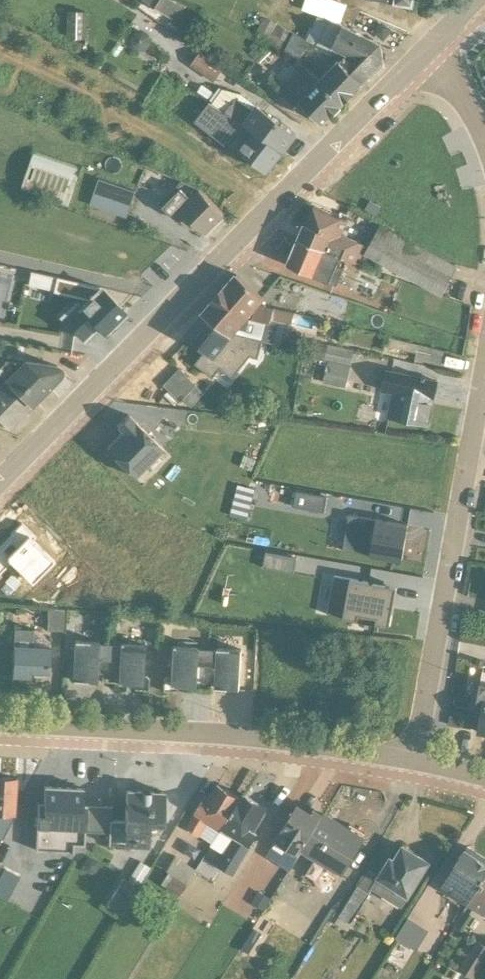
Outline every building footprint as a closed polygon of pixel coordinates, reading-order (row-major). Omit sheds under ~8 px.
[(159,7),(175,16),(182,4),(174,0),(163,0),(159,7)] [(70,8),(69,36),(85,36),(86,8),(70,8)] [(293,33),(257,14),(253,21),(260,25),(254,36),(282,52),(293,33)] [(357,34),(328,20),(328,21),(317,15),(305,40),(316,45),(315,47),(337,59),(362,82),(383,60),(384,53),(381,46),(386,48),(396,28),(366,15),(357,34)] [(300,60),(309,42),(293,34),(282,52),(300,60)] [(200,52),(190,66),(212,82),(223,67),(200,52)] [(362,82),(337,59),(318,79),(342,102),(343,101),(348,101),(354,95),(353,91),(362,82)] [(304,66),(280,90),(305,115),(310,111),(322,122),(330,114),(334,114),(340,109),(340,104),(342,102),(304,66)] [(202,85),(197,91),(212,102),(211,104),(242,122),(282,151),(297,134),(240,94),(218,88),(214,94),(202,85)] [(242,122),(208,102),(199,115),(240,143),(237,149),(266,172),(282,151),(242,122)] [(78,172),(31,156),(20,190),(67,206),(78,172)] [(135,191),(98,179),(89,205),(126,218),(135,191)] [(181,181),(160,202),(174,217),(178,214),(188,224),(192,220),(204,232),(223,213),(198,188),(181,181)] [(313,206),(305,224),(302,223),(296,238),(339,257),(355,262),(363,244),(341,234),(346,220),(313,206)] [(379,225),(364,253),(442,294),(457,266),(379,225)] [(286,264),(336,285),(342,268),(335,265),(339,257),(296,238),(286,264)] [(97,327),(104,333),(125,312),(100,288),(30,271),(27,285),(80,298),(61,317),(84,340),(97,327)] [(226,285),(217,295),(246,319),(248,317),(269,323),(270,320),(291,324),(293,313),(258,305),(262,300),(235,275),(226,285)] [(217,295),(201,314),(231,337),(234,333),(260,339),(279,345),(285,323),(270,320),(269,323),(248,317),(246,319),(217,295)] [(220,367),(232,376),(248,356),(256,358),(260,339),(234,333),(231,337),(201,314),(185,334),(205,350),(195,363),(212,377),(220,367)] [(443,351),(386,338),(384,346),(415,354),(414,359),(439,365),(443,351)] [(353,351),(309,341),(306,356),(327,361),(322,383),(344,388),(353,351)] [(29,403),(47,385),(47,384),(59,372),(59,371),(56,364),(0,355),(0,375),(29,403)] [(177,368),(160,385),(166,391),(161,396),(171,405),(173,403),(175,405),(181,400),(189,407),(203,393),(177,368)] [(393,395),(388,417),(427,425),(436,382),(384,371),(379,392),(393,395)] [(29,403),(0,375),(0,419),(7,426),(29,403)] [(115,421),(120,426),(104,443),(135,472),(164,442),(127,408),(115,421)] [(253,498),(254,487),(239,486),(238,497),(253,498)] [(297,489),(296,504),(326,507),(328,492),(297,489)] [(401,556),(408,520),(350,509),(343,545),(401,556)] [(296,569),(298,555),(268,550),(266,564),(296,569)] [(334,576),(328,612),(387,622),(393,586),(334,576)] [(63,609),(48,608),(47,629),(62,630),(63,609)] [(14,629),(11,676),(29,678),(30,672),(47,672),(49,643),(38,631),(14,629)] [(96,659),(107,660),(108,644),(97,644),(97,642),(74,641),(72,680),(95,681),(96,659)] [(119,645),(108,644),(107,660),(118,660),(117,683),(141,684),(143,644),(119,643),(119,645)] [(194,665),(205,666),(206,649),(194,648),(194,647),(171,645),(169,685),(193,687),(194,665)] [(217,649),(206,649),(205,666),(215,666),(214,688),(239,689),(241,650),(217,649)] [(480,697),(477,710),(480,711),(476,731),(484,733),(484,698),(480,697)] [(7,825),(12,816),(14,778),(0,777),(0,824),(7,825)] [(184,827),(212,843),(240,796),(216,782),(205,799),(202,797),(184,827)] [(109,820),(110,806),(96,806),(95,817),(85,817),(85,805),(81,805),(82,789),(43,786),(42,803),(37,803),(35,849),(72,850),(72,843),(84,843),(85,831),(108,832),(109,820)] [(108,842),(108,844),(146,847),(148,830),(156,830),(156,823),(162,823),(163,792),(125,790),(123,821),(109,820),(108,842)] [(269,808),(243,792),(240,796),(212,843),(210,846),(224,854),(217,865),(232,874),(233,874),(258,833),(255,831),(269,808)] [(297,803),(272,844),(283,851),(286,846),(298,854),(323,813),(314,808),(312,811),(297,803)] [(342,874),(365,836),(363,835),(364,833),(350,824),(348,826),(325,811),(302,849),(342,874)] [(389,855),(369,888),(401,907),(430,861),(402,843),(393,857),(389,855)] [(439,888),(466,905),(484,875),(484,858),(466,846),(439,888)] [(160,884),(178,896),(195,869),(174,855),(165,870),(167,872),(160,884)] [(323,866),(314,860),(301,881),(311,887),(323,866)] [(122,879),(106,904),(121,914),(149,867),(138,861),(126,881),(122,879)] [(466,905),(484,916),(484,875),(466,905)] [(367,894),(356,888),(334,923),(346,931),(351,923),(350,922),(367,894)] [(408,918),(395,938),(415,951),(428,931),(408,918)] [(476,940),(457,969),(473,978),(484,958),(484,946),(476,940)]
